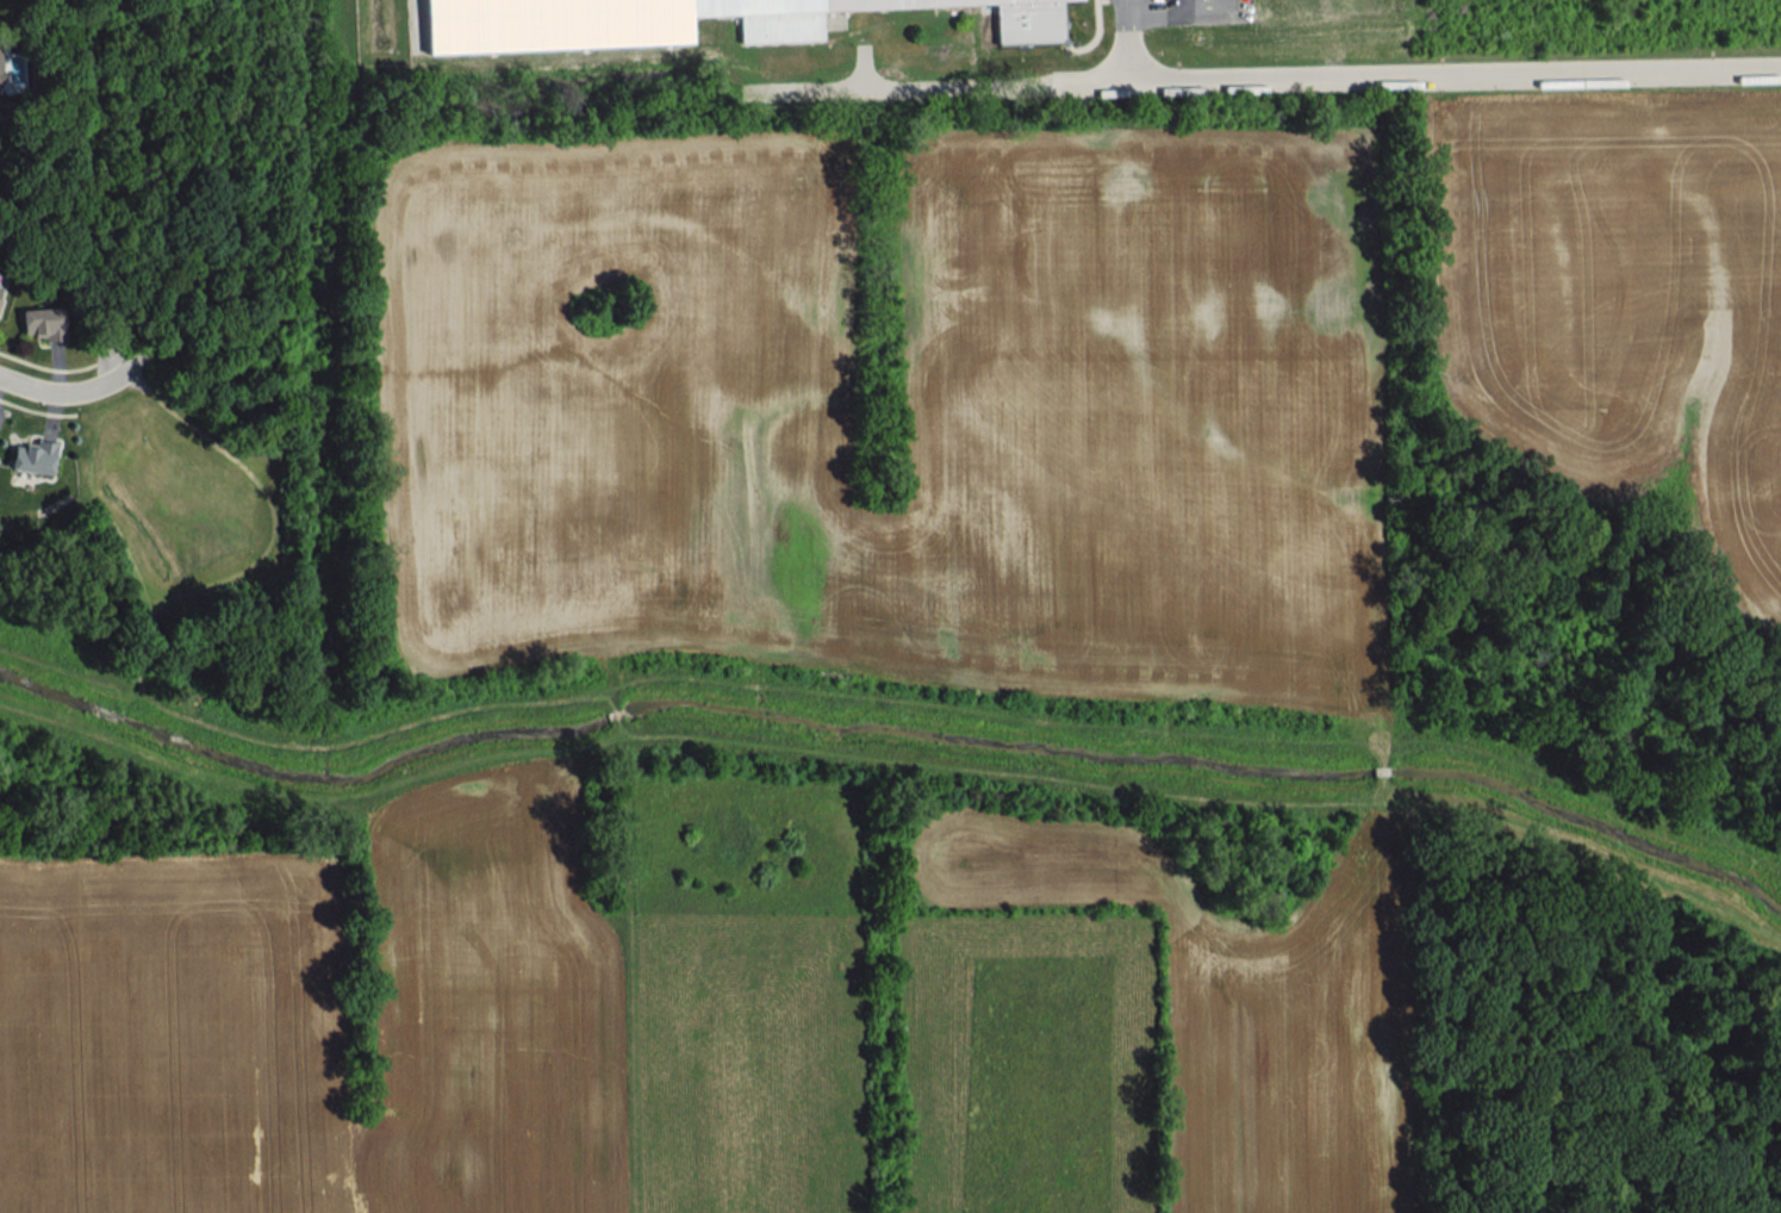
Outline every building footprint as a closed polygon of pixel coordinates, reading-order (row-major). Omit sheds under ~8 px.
[(428,54),(690,43),(689,15),(739,13),(740,42),(822,38),(821,10),(995,1),(996,46),(1066,43),(1064,2),(1082,1),(1082,0),(425,0),(428,54)] [(21,309),(22,333),(35,332),(35,342),(64,341),(62,307),(21,309)] [(10,470),(52,474),(55,441),(35,439),(35,445),(13,443),(10,470)]
